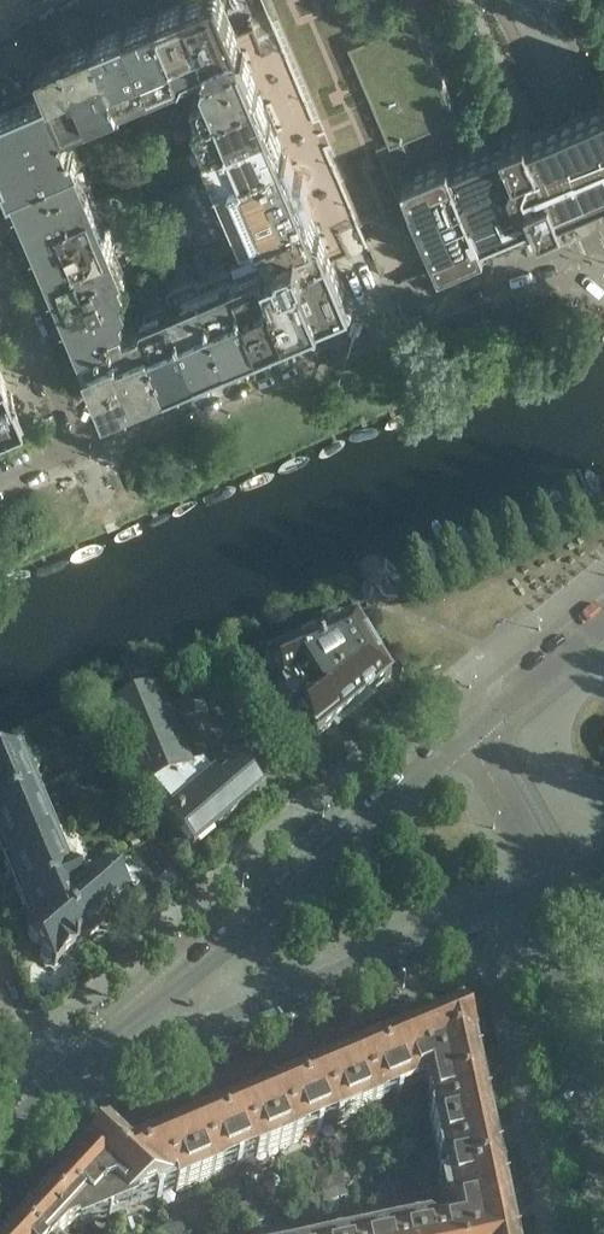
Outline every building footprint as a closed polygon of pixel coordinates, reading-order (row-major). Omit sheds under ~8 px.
[(226,13),(221,0),(187,0),(185,1),(210,59),(243,45),(236,28),(233,30),(226,13)] [(384,112),(379,100),(391,95),(414,151),(482,123),(434,10),(366,38),(380,72),(369,76),(374,88),(369,90),(330,0),(266,0),(269,8),(270,7),(286,44),(286,45),(288,46),(288,47),(287,47),(288,48),(294,65),(295,65),(296,66),(296,68),(296,69),(303,85),(304,86),(305,87),(305,88),(305,89),(312,105),(312,106),(313,107),(313,108),(313,109),(320,126),(321,126),(322,127),(322,128),(322,129),(325,137),(328,135),(340,164),(391,143),(379,114),(384,112)] [(210,59),(185,1),(153,14),(177,69),(199,59),(205,62),(210,59)] [(177,69),(153,14),(122,27),(148,86),(179,74),(177,69)] [(148,86),(122,27),(94,39),(120,103),(122,102),(121,98),(148,86)] [(120,103),(94,39),(69,50),(68,48),(68,47),(67,47),(63,49),(63,50),(63,52),(40,62),(38,63),(37,64),(36,64),(35,66),(34,68),(34,69),(34,70),(34,71),(34,72),(34,75),(36,77),(37,78),(39,79),(41,80),(43,80),(45,80),(47,79),(48,79),(53,91),(48,93),(62,127),(93,115),(106,145),(133,133),(120,103)] [(258,80),(249,60),(249,58),(245,59),(241,49),(244,47),(243,45),(210,59),(205,62),(201,70),(205,78),(199,80),(197,87),(204,103),(258,80)] [(273,112),(268,101),(267,98),(266,99),(258,80),(204,103),(198,106),(211,137),(273,112)] [(62,127),(48,93),(0,113),(0,146),(8,166),(6,167),(9,175),(10,175),(13,184),(72,159),(78,156),(72,142),(69,144),(62,127)] [(592,103),(558,118),(530,129),(528,123),(520,126),(519,123),(510,127),(511,130),(504,133),(506,140),(506,141),(454,163),(453,162),(452,163),(449,157),(404,175),(419,211),(418,211),(425,228),(426,228),(441,263),(486,244),(484,238),(485,237),(537,215),(538,215),(541,221),(565,211),(563,208),(564,208),(564,205),(592,193),(603,188),(603,98),(592,103)] [(285,143),(278,126),(279,126),(273,112),(211,137),(224,168),(285,143)] [(299,173),(294,162),(293,159),(292,160),(285,143),(224,168),(238,199),(299,173)] [(92,198),(86,184),(83,186),(72,159),(13,184),(14,187),(15,186),(31,224),(89,200),(92,198)] [(310,203),(303,187),(304,187),(299,173),(238,199),(250,228),(257,225),(310,203)] [(110,239),(103,224),(99,225),(89,200),(31,224),(48,264),(106,240),(110,239)] [(322,232),(310,203),(257,225),(264,241),(269,243),(276,240),(282,252),(294,257),(324,245),(324,244),(323,244),(319,234),(322,232)] [(127,281),(120,265),(117,266),(106,240),(48,264),(66,306),(116,285),(127,281)] [(352,301),(333,257),(327,242),(324,244),(324,245),(294,257),(319,315),(352,301)] [(319,315),(294,257),(282,252),(278,261),(264,267),(290,327),(319,315)] [(290,327),(264,267),(255,264),(231,274),(259,340),(290,327)] [(259,340),(231,274),(200,287),(228,353),(259,340)] [(121,319),(124,312),(120,302),(121,298),(116,285),(66,306),(82,344),(113,331),(110,324),(121,319)] [(228,353),(200,287),(170,299),(199,366),(228,353)] [(199,366),(170,299),(145,310),(142,316),(144,320),(169,378),(199,366)] [(169,378),(144,320),(124,328),(121,319),(110,324),(113,331),(139,391),(169,378)] [(139,391),(113,331),(82,344),(107,404),(139,391)] [(0,369),(0,419),(18,411),(0,369)] [(387,672),(381,663),(382,661),(366,634),(363,635),(358,625),(357,623),(357,622),(357,620),(355,620),(354,621),(309,640),(319,662),(335,685),(356,710),(365,703),(366,702),(366,701),(366,700),(365,699),(364,697),(370,692),(370,693),(371,693),(372,693),(372,692),(372,691),(389,677),(389,676),(390,675),(389,674),(387,672)] [(356,710),(335,685),(319,662),(309,640),(267,659),(266,659),(272,673),(273,673),(273,674),(278,685),(277,685),(277,686),(277,687),(277,688),(278,689),(279,689),(280,688),(281,691),(281,693),(281,694),(281,696),(289,709),(290,709),(292,710),(293,711),(295,713),(295,714),(295,715),(295,716),(295,717),(296,717),(297,718),(298,718),(298,717),(306,727),(315,739),(316,739),(316,738),(334,723),(335,723),(336,723),(336,722),(336,721),(335,720),(342,716),(343,717),(344,718),(345,718),(346,718),(347,718),(356,710)] [(227,779),(208,757),(206,755),(205,754),(202,754),(201,754),(198,754),(186,759),(157,690),(108,711),(141,789),(142,788),(173,825),(172,825),(182,837),(183,837),(193,849),(259,792),(239,769),(227,779)] [(32,770),(36,768),(38,763),(33,752),(28,750),(25,751),(23,747),(21,746),(13,749),(12,751),(13,753),(0,758),(0,810),(42,793),(32,770)] [(42,793),(0,810),(0,853),(3,859),(59,836),(42,793)] [(76,878),(59,836),(3,859),(20,900),(45,890),(46,892),(63,886),(77,880),(76,878)] [(88,939),(132,900),(115,880),(117,875),(111,868),(106,869),(103,866),(94,873),(92,871),(76,878),(77,880),(63,886),(67,897),(65,899),(74,910),(68,916),(88,939)] [(88,939),(68,916),(74,910),(65,899),(67,897),(63,886),(46,892),(45,890),(20,900),(29,921),(27,923),(28,927),(28,928),(28,929),(27,930),(25,932),(42,952),(41,957),(46,964),(51,963),(54,967),(78,947),(83,947),(87,944),(87,940),(87,939),(88,939)] [(479,1087),(470,1043),(459,1015),(417,1032),(438,1082),(430,1086),(432,1097),(479,1087)] [(438,1082),(417,1032),(377,1049),(396,1094),(423,1082),(430,1086),(438,1082)] [(396,1094),(377,1049),(337,1066),(358,1116),(382,1106),(380,1100),(396,1094)] [(358,1116),(337,1066),(297,1083),(316,1127),(332,1120),(334,1126),(358,1116)] [(316,1127),(297,1083),(257,1100),(278,1150),(302,1140),(300,1134),(316,1127)] [(488,1129),(484,1109),(479,1087),(432,1097),(436,1114),(430,1115),(435,1141),(488,1129)] [(278,1150),(257,1100),(217,1116),(236,1161),(252,1154),(254,1160),(278,1150)] [(236,1161),(217,1116),(177,1133),(198,1183),(222,1173),(220,1168),(236,1161)] [(497,1172),(493,1151),(488,1129),(435,1141),(441,1166),(446,1165),(450,1182),(497,1172)] [(198,1183),(177,1133),(137,1150),(156,1195),(172,1188),(174,1193),(198,1183)] [(408,1147),(405,1136),(394,1138),(397,1149),(408,1147)] [(156,1195),(137,1150),(123,1156),(104,1139),(71,1174),(101,1202),(107,1215),(156,1195)] [(410,1157),(408,1147),(397,1149),(399,1159),(410,1157)] [(412,1168),(410,1157),(399,1159),(401,1170),(412,1168)] [(414,1178),(412,1168),(401,1170),(403,1181),(414,1178)] [(506,1214),(502,1194),(497,1172),(450,1182),(444,1183),(451,1213),(456,1212),(459,1224),(506,1214)] [(107,1215),(101,1202),(71,1174),(38,1210),(62,1232),(64,1233),(107,1215)] [(345,1187),(342,1177),(331,1180),(334,1190),(345,1187)] [(417,1189),(414,1178),(403,1181),(406,1191),(417,1189)] [(334,1190),(331,1180),(320,1183),(323,1193),(334,1190)] [(348,1197),(345,1187),(334,1190),(337,1200),(348,1197)] [(337,1200),(334,1190),(323,1193),(326,1204),(337,1200)] [(264,1211),(261,1201),(250,1204),(253,1214),(264,1211)] [(253,1214),(250,1204),(239,1207),(242,1217),(253,1214)] [(62,1232),(38,1210),(16,1233),(61,1233),(62,1232)] [(267,1221),(264,1211),(253,1214),(256,1225),(267,1221)] [(256,1225),(253,1214),(242,1217),(245,1228),(256,1225)] [(506,1214),(459,1224),(456,1229),(457,1233),(511,1233),(506,1214)] [(182,1224),(171,1227),(173,1233),(185,1233),(182,1224)]
